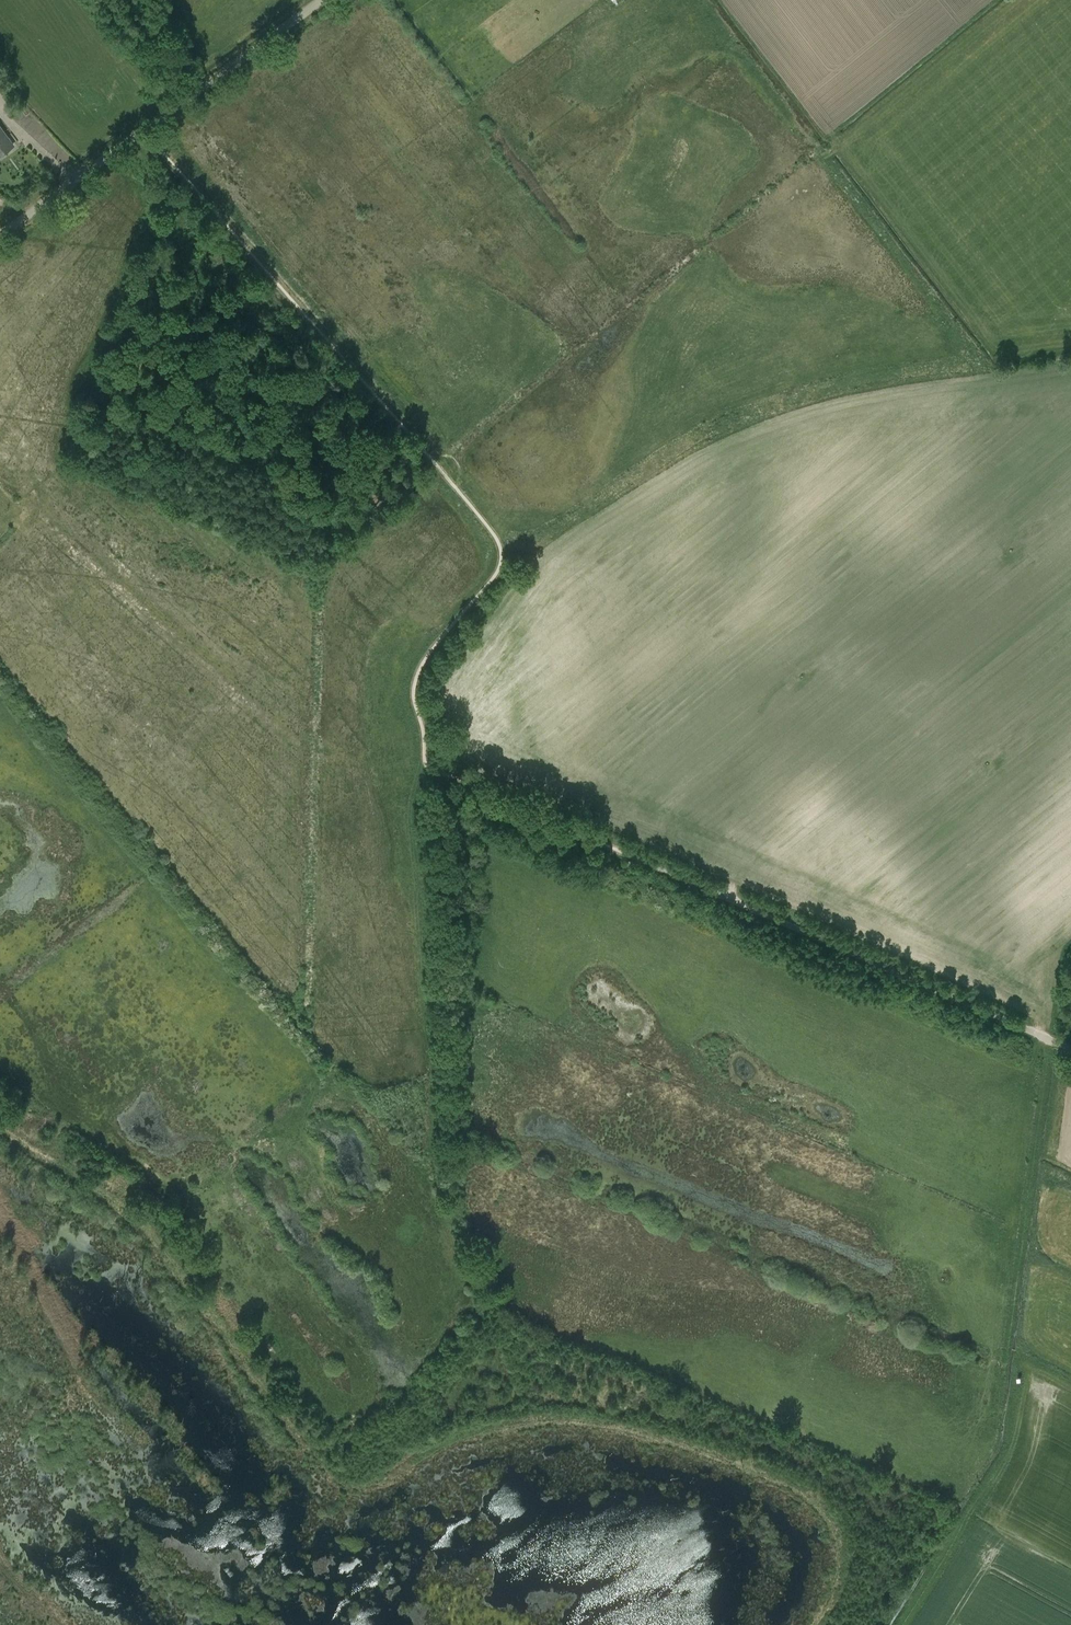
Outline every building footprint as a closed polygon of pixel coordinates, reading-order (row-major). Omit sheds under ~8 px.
[(13,145),(0,127),(0,155),(13,145)]
